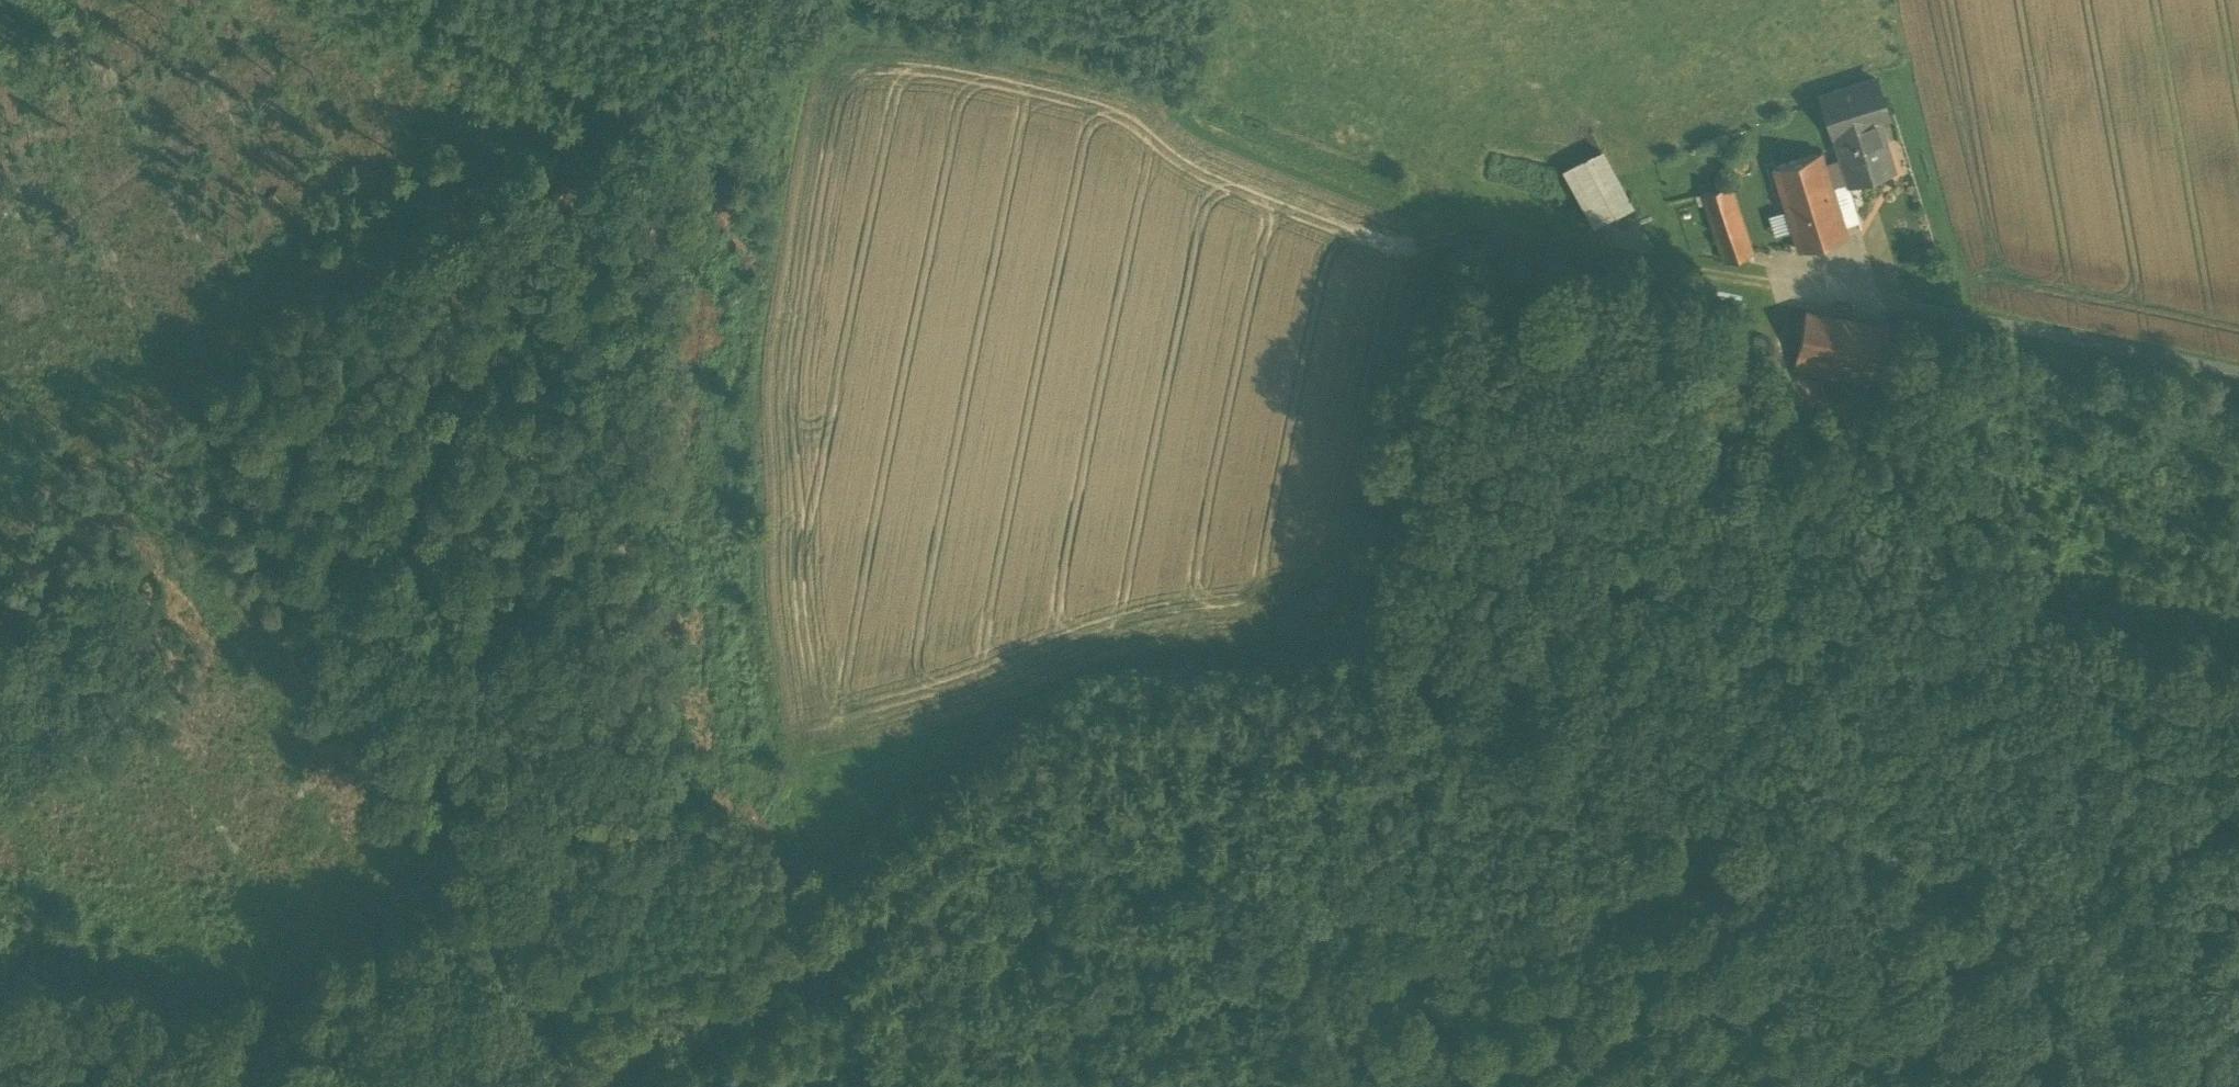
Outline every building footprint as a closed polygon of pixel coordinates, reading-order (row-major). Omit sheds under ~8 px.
[(1875,78),(1821,94),(1832,129),(1834,128),(1843,157),(1825,163),(1832,184),(1850,179),(1851,183),(1892,171),(1875,112),(1884,109),(1875,78)] [(1591,225),(1633,205),(1604,147),(1562,168),(1591,225)] [(1825,163),(1821,150),(1773,165),(1798,248),(1846,233),(1832,184),(1825,163)] [(1729,185),(1702,193),(1723,258),(1750,249),(1729,185)] [(1889,326),(1806,310),(1798,351),(1881,368),(1889,326)]
